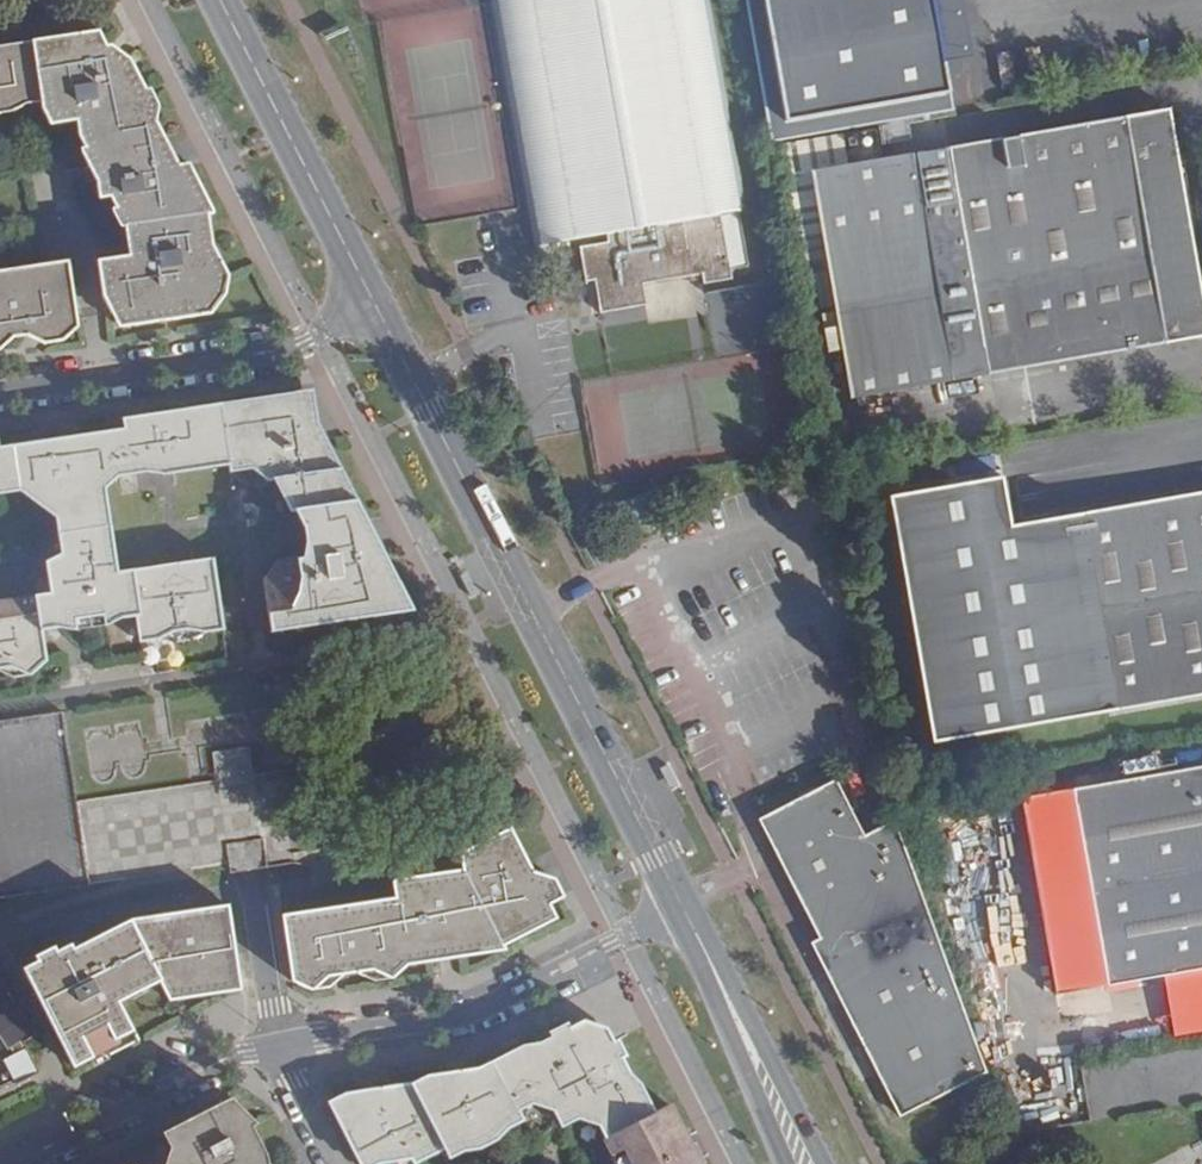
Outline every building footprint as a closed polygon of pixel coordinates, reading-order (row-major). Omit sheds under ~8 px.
[(534,248),(607,236),(609,246),(578,250),(583,279),(593,277),(600,314),(648,306),(644,285),(703,275),(706,286),(735,281),(724,214),(746,211),(710,0),(491,0),(534,248)] [(101,31),(35,41),(44,100),(44,102),(54,120),(81,116),(84,139),(87,143),(79,147),(83,154),(96,179),(98,196),(111,194),(120,210),(114,213),(122,228),(128,225),(133,257),(102,261),(109,310),(120,324),(125,326),(212,313),(222,296),(226,267),(213,242),(208,212),(215,208),(191,160),(182,165),(160,122),(162,105),(152,84),(145,87),(129,55),(102,40),(101,31)] [(23,109),(28,101),(44,100),(35,41),(0,46),(0,113),(23,109)] [(947,148),(812,171),(851,400),(1201,338),(1201,290),(1169,110),(984,141),(990,182),(954,189),(947,148)] [(984,141),(947,148),(954,189),(990,182),(984,141)] [(3,349),(11,337),(29,335),(44,343),(69,339),(78,326),(68,260),(0,271),(0,349),(3,349)] [(761,284),(709,292),(715,339),(746,334),(743,316),(765,313),(761,284)] [(221,404),(230,466),(231,470),(253,467),(264,478),(274,477),(304,521),(304,556),(274,562),(264,579),(272,634),(412,612),(319,427),(312,390),(221,404)] [(13,678),(35,674),(47,662),(41,629),(61,626),(81,632),(121,626),(128,615),(137,613),(142,644),(161,641),(171,645),(199,640),(205,633),(223,631),(212,557),(118,571),(106,489),(117,476),(152,472),(163,475),(230,466),(221,404),(122,419),(123,429),(0,448),(0,492),(23,489),(57,520),(63,553),(47,558),(52,590),(0,598),(0,669),(13,678)] [(1114,709),(1201,694),(1201,491),(1080,513),(1114,709)] [(1091,713),(1114,709),(1080,513),(1055,517),(1091,713)] [(312,851),(341,847),(335,809),(319,811),(313,772),(305,768),(299,768),(289,770),(253,775),(249,750),(215,753),(218,781),(79,802),(91,885),(231,863),(235,884),(254,881),(309,872),(308,861),(314,860),(312,851)] [(1072,788),(1106,986),(1201,969),(1201,765),(1072,788)] [(900,1116),(987,1073),(897,823),(866,838),(837,783),(759,824),(818,940),(811,943),(900,1116)] [(378,967),(396,977),(409,962),(506,947),(505,942),(557,917),(552,906),(566,899),(555,876),(535,871),(512,827),(467,849),(470,866),(398,877),(400,895),(287,913),(298,980),(319,986),(334,974),(378,967)] [(27,966),(76,1063),(107,1049),(110,1055),(139,1041),(119,1002),(164,980),(172,997),(242,987),(229,906),(138,919),(79,949),(75,942),(59,949),(56,944),(38,953),(41,959),(27,966)] [(4,1037),(14,1053),(5,1059),(19,1083),(37,1074),(21,1041),(32,1033),(0,984),(0,1040),(4,1037)] [(569,1023),(550,1032),(552,1034),(538,1042),(530,1042),(477,1069),(419,1078),(359,1087),(330,1102),(361,1163),(381,1163),(386,1160),(413,1157),(416,1163),(420,1163),(450,1149),(453,1155),(467,1147),(478,1149),(507,1135),(508,1128),(527,1119),(523,1110),(537,1103),(555,1107),(565,1127),(581,1119),(603,1125),(615,1149),(613,1161),(615,1163),(704,1163),(673,1105),(662,1110),(646,1078),(636,1075),(627,1059),(632,1057),(621,1035),(616,1037),(611,1029),(586,1017),(570,1025),(569,1023)] [(550,1032),(569,1023),(567,1019),(548,1028),(550,1032)] [(273,1162),(258,1134),(262,1128),(234,1101),(164,1136),(173,1152),(169,1163),(273,1163),(273,1162)]
